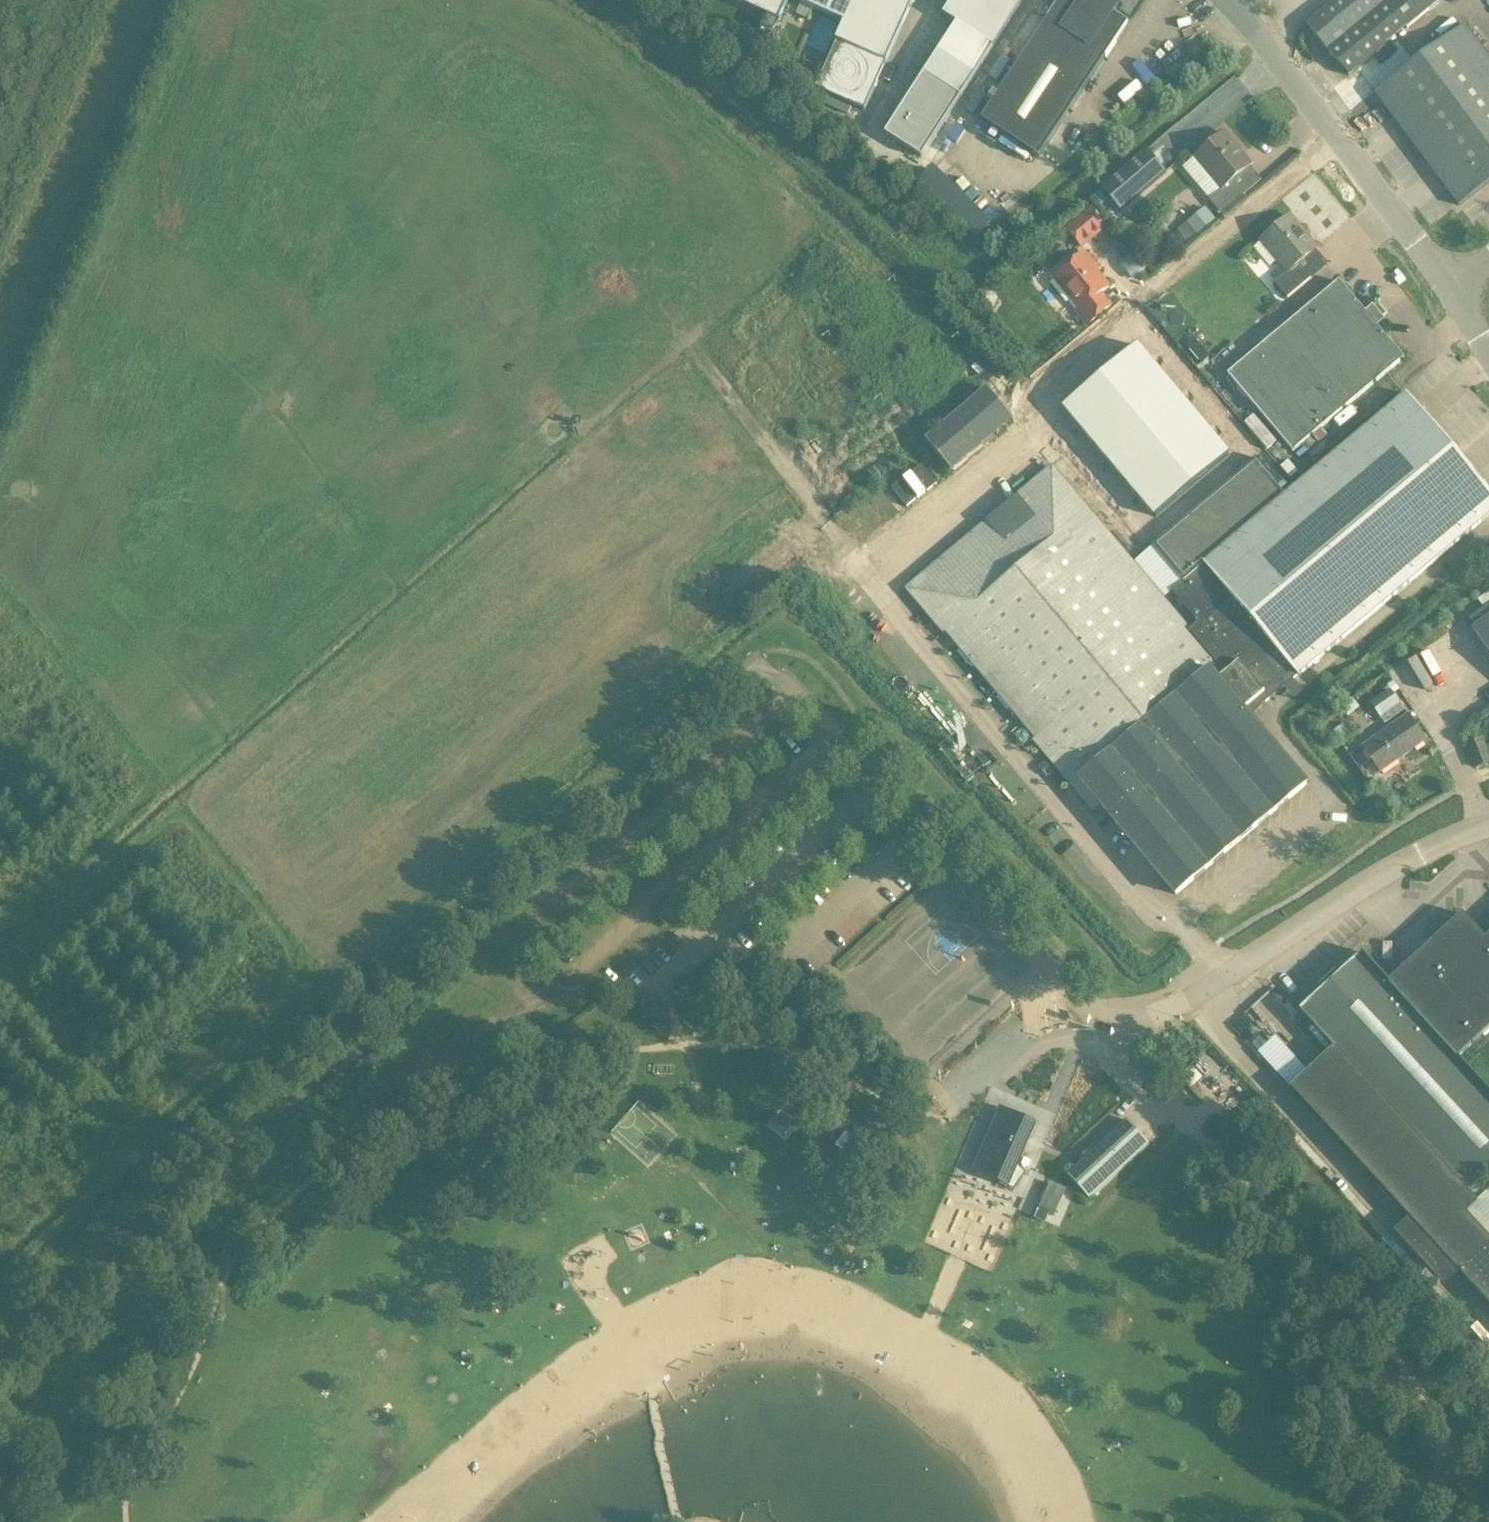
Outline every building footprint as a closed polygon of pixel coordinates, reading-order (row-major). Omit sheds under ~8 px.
[(779,22),(789,0),(731,0),(779,22)] [(844,23),(835,41),(837,42),(816,89),(864,111),(914,0),(793,0),(844,23)] [(885,135),(922,159),(961,98),(993,47),(1024,0),(952,0),(943,15),(956,24),(924,74),(885,135)] [(980,121),(1039,160),(1128,25),(1112,14),(1109,17),(1083,1),(1084,0),(1061,0),(980,121)] [(1407,29),(1442,0),(1337,0),(1306,25),(1321,43),(1350,77),(1353,75),(1358,71),(1407,29)] [(1374,93),(1458,205),(1488,182),(1488,60),(1464,26),(1451,36),(1426,54),(1374,93)] [(1162,40),(1144,49),(1153,68),(1171,60),(1162,40)] [(1221,215),(1245,196),(1232,181),(1252,165),(1225,133),(1194,159),(1220,190),(1208,200),(1221,215)] [(1120,211),(1166,172),(1147,151),(1102,190),(1120,211)] [(940,164),(921,182),(976,242),(995,224),(940,164)] [(1205,207),(1186,223),(1197,236),(1216,220),(1205,207)] [(1107,229),(1090,208),(1066,228),(1083,249),(1107,229)] [(1288,298),(1311,278),(1299,264),(1318,248),(1290,216),(1260,242),(1286,273),(1274,283),(1288,298)] [(1098,270),(1084,253),(1054,278),(1071,300),(1073,298),(1082,309),(1076,313),(1087,326),(1111,307),(1101,295),(1109,288),(1096,272),(1098,270)] [(1404,359),(1378,327),(1385,321),(1372,307),(1365,313),(1339,281),(1228,375),(1293,452),(1404,359)] [(1135,345),(1062,406),(1155,516),(1228,455),(1135,345)] [(1154,545),(1184,582),(1172,592),(1199,623),(1189,631),(1217,664),(1210,670),(1250,717),(1284,688),(1293,680),(1298,676),(1298,677),(1348,635),(1488,517),(1488,493),(1466,465),(1406,395),(1287,495),(1257,459),(1154,545)] [(952,473),(983,447),(956,415),(925,441),(952,473)] [(1052,468),(906,590),(944,634),(946,633),(948,635),(1036,739),(1033,741),(1044,753),(1189,631),(1052,468)] [(1468,619),(1474,627),(1472,629),(1477,635),(1488,652),(1488,605),(1468,619)] [(1189,631),(1044,753),(1072,786),(1073,788),(1094,814),(1104,805),(1178,893),(1307,785),(1250,717),(1210,670),(1217,664),(1189,631)] [(1380,718),(1401,704),(1391,690),(1371,705),(1380,718)] [(1426,741),(1408,715),(1363,747),(1380,773),(1426,741)] [(1485,748),(1482,740),(1467,746),(1476,768),(1488,763),(1488,746),(1485,748)] [(1039,767),(1047,776),(1050,774),(1054,770),(1046,761),(1042,765),(1039,767)] [(1387,984),(1456,1059),(1488,1029),(1488,936),(1485,940),(1462,915),(1436,939),(1421,953),(1404,968),(1387,984)] [(1294,1089),(1308,1105),(1488,1302),(1488,1191),(1488,1190),(1478,1179),(1488,1169),(1488,1094),(1456,1059),(1387,984),(1362,957),(1303,1011),(1337,1049),(1294,1089)] [(1037,1124),(1001,1109),(973,1172),(1009,1188),(1037,1124)] [(794,1125),(782,1114),(773,1125),(785,1136),(794,1125)] [(1126,1121),(1067,1176),(1090,1201),(1149,1146),(1126,1121)] [(1054,1215),(1065,1189),(1050,1183),(1039,1208),(1054,1215)]
